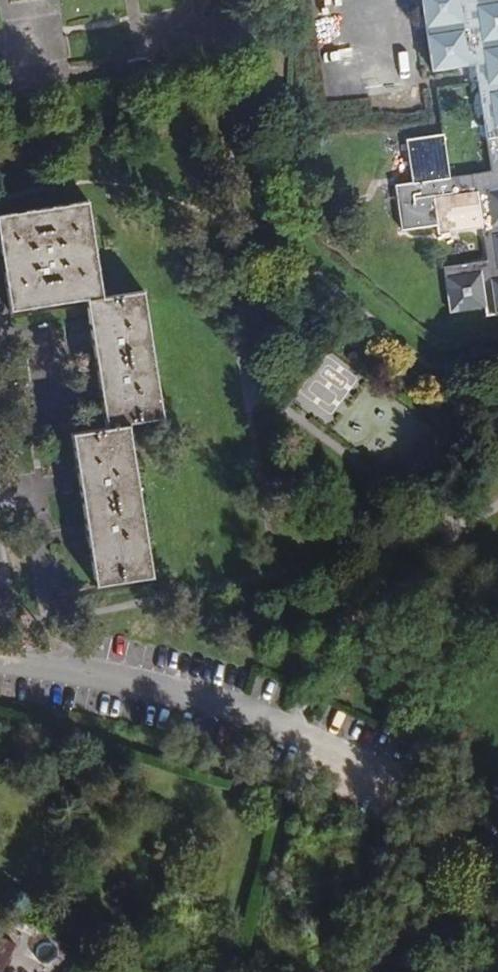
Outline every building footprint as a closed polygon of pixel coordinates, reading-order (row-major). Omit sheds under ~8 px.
[(431,71),(476,63),(492,170),(451,178),(442,134),(406,139),(412,182),(394,185),(402,229),(436,225),(438,233),(483,227),(488,261),(443,268),(449,313),(495,306),(496,315),(497,314),(497,0),(421,0),(431,71)] [(1,259),(9,311),(87,300),(106,428),(70,435),(94,588),(154,578),(130,424),(165,420),(144,290),(102,297),(89,200),(0,214),(0,254),(1,259)] [(0,945),(0,971),(4,971),(17,946),(2,940),(0,945)]
